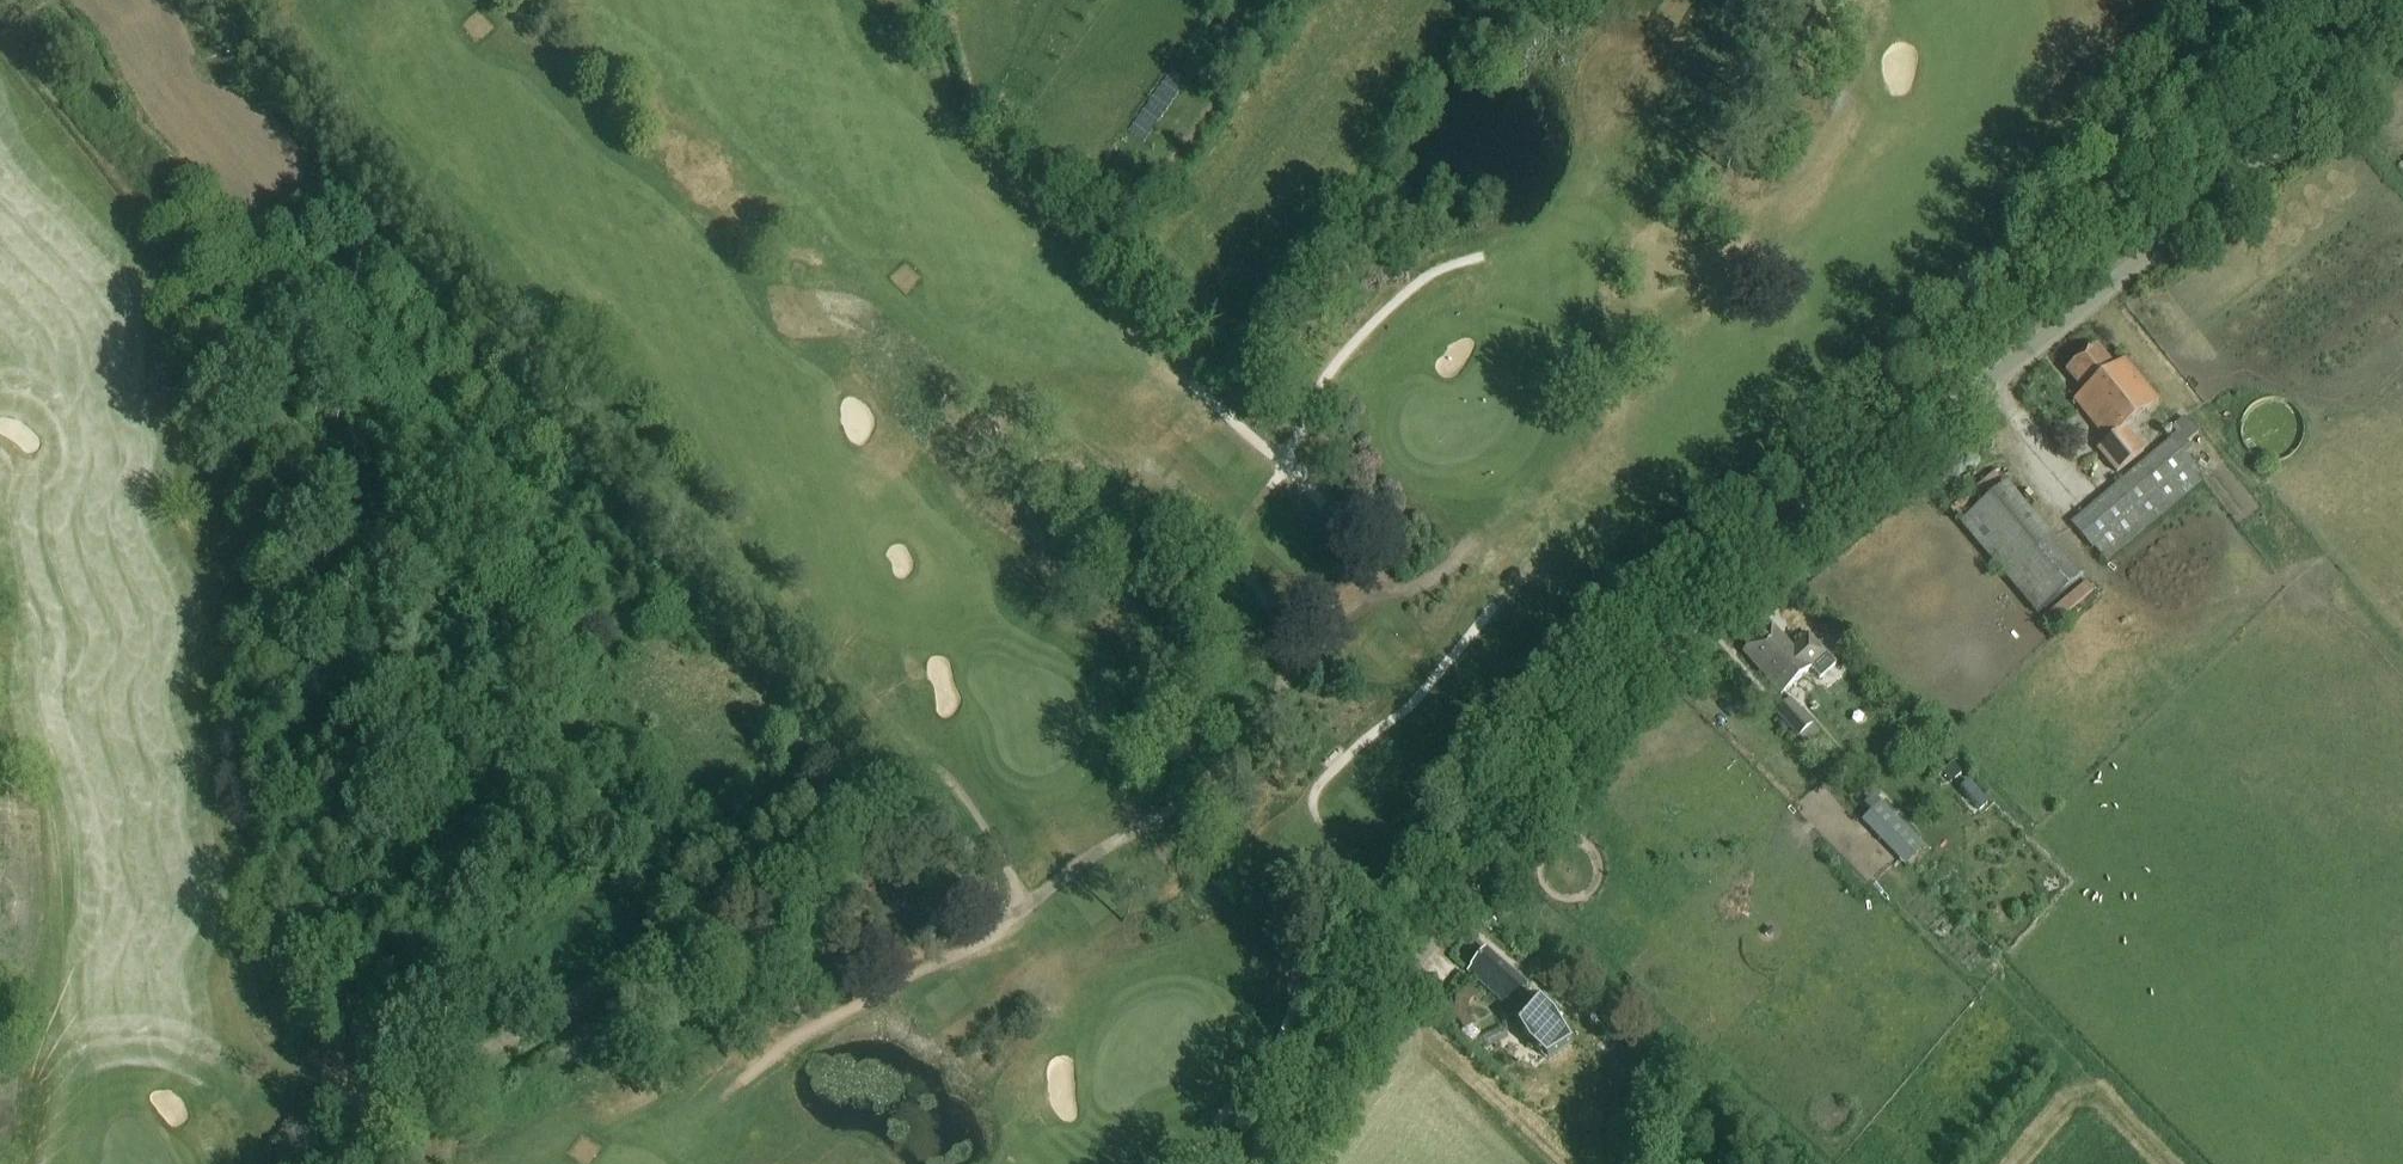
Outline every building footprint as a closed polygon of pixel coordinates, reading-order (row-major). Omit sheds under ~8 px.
[(2096,347),(2065,373),(2083,395),(2072,404),(2107,446),(2098,454),(2117,478),(2144,456),(2125,433),(2158,406),(2122,363),(2114,370),(2096,347)] [(2107,567),(2205,482),(2185,459),(2194,451),(2189,445),(2198,437),(2183,420),(2170,431),(2174,436),(2071,525),(2107,567)] [(1959,526),(2036,617),(2083,578),(2007,486),(1959,526)] [(1792,649),(1770,626),(1741,654),(1782,699),(1827,656),(1807,635),(1792,649)] [(1812,726),(1789,701),(1775,713),(1797,738),(1812,726)] [(1486,951),(1468,972),(1503,1003),(1517,993),(1522,1001),(1510,1016),(1528,1044),(1549,1062),(1573,1046),(1553,1015),(1529,994),(1527,996),(1527,995),(1523,990),(1528,986),(1486,951)]
